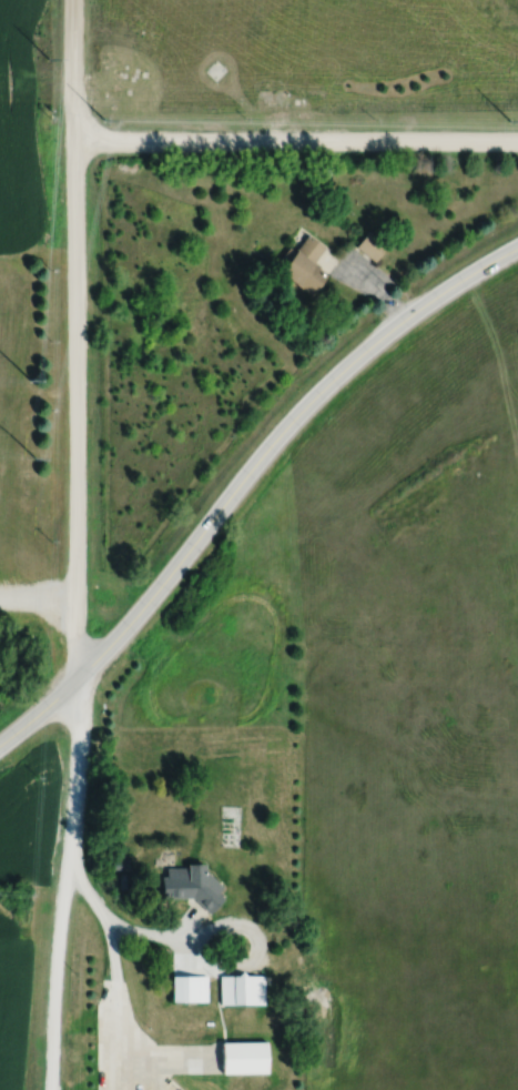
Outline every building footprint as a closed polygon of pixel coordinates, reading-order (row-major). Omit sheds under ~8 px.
[(355,245),(373,261),(384,247),(366,232),(355,245)] [(310,295),(330,268),(323,264),(328,258),(334,262),(338,257),(305,234),(279,272),(310,295)]
